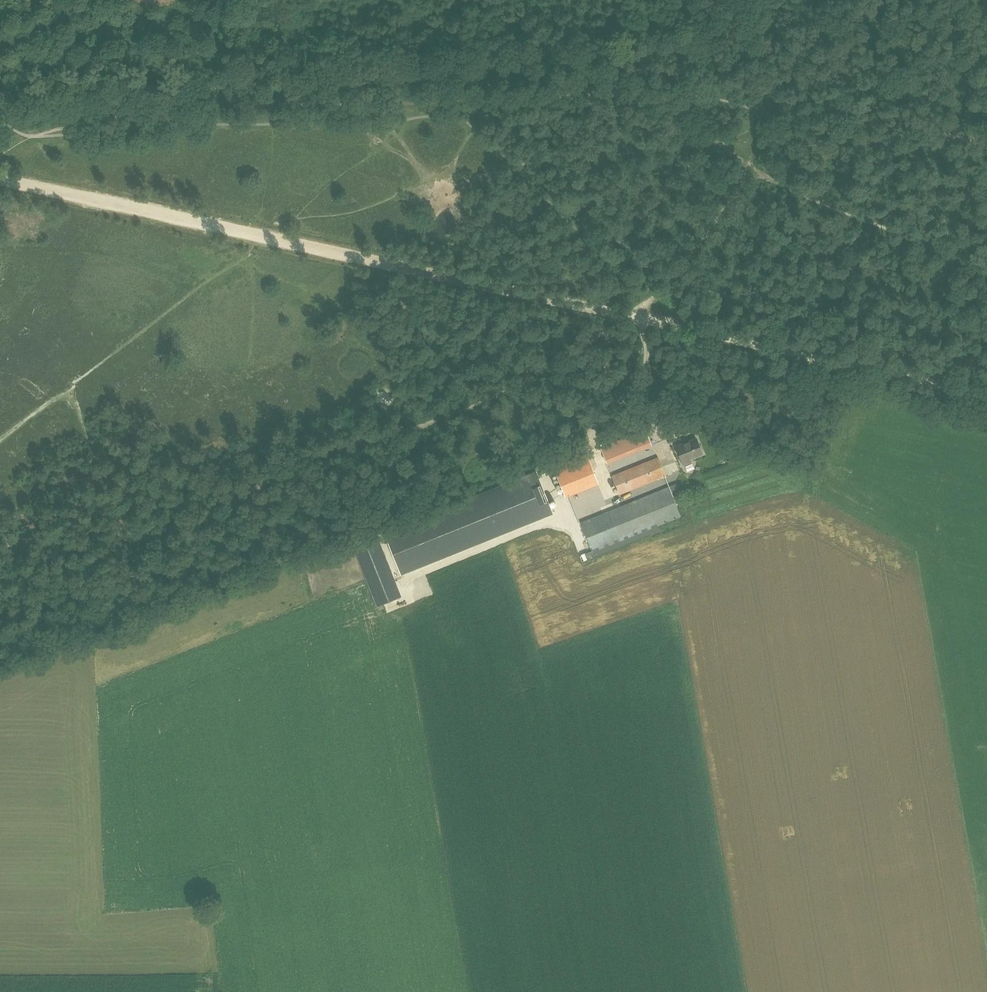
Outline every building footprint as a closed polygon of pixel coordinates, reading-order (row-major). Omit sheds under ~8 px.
[(606,461),(651,444),(646,432),(602,449),(606,461)] [(690,457),(701,452),(694,436),(674,444),(683,466),(692,462),(690,457)] [(552,464),(565,495),(598,482),(585,451),(552,464)] [(658,455),(611,474),(619,493),(665,474),(658,455)] [(383,532),(401,575),(561,514),(545,472),(383,532)] [(680,515),(671,493),(679,490),(676,483),(668,487),(668,486),(580,521),(592,550),(680,515)] [(377,534),(353,543),(377,606),(401,597),(377,534)]
